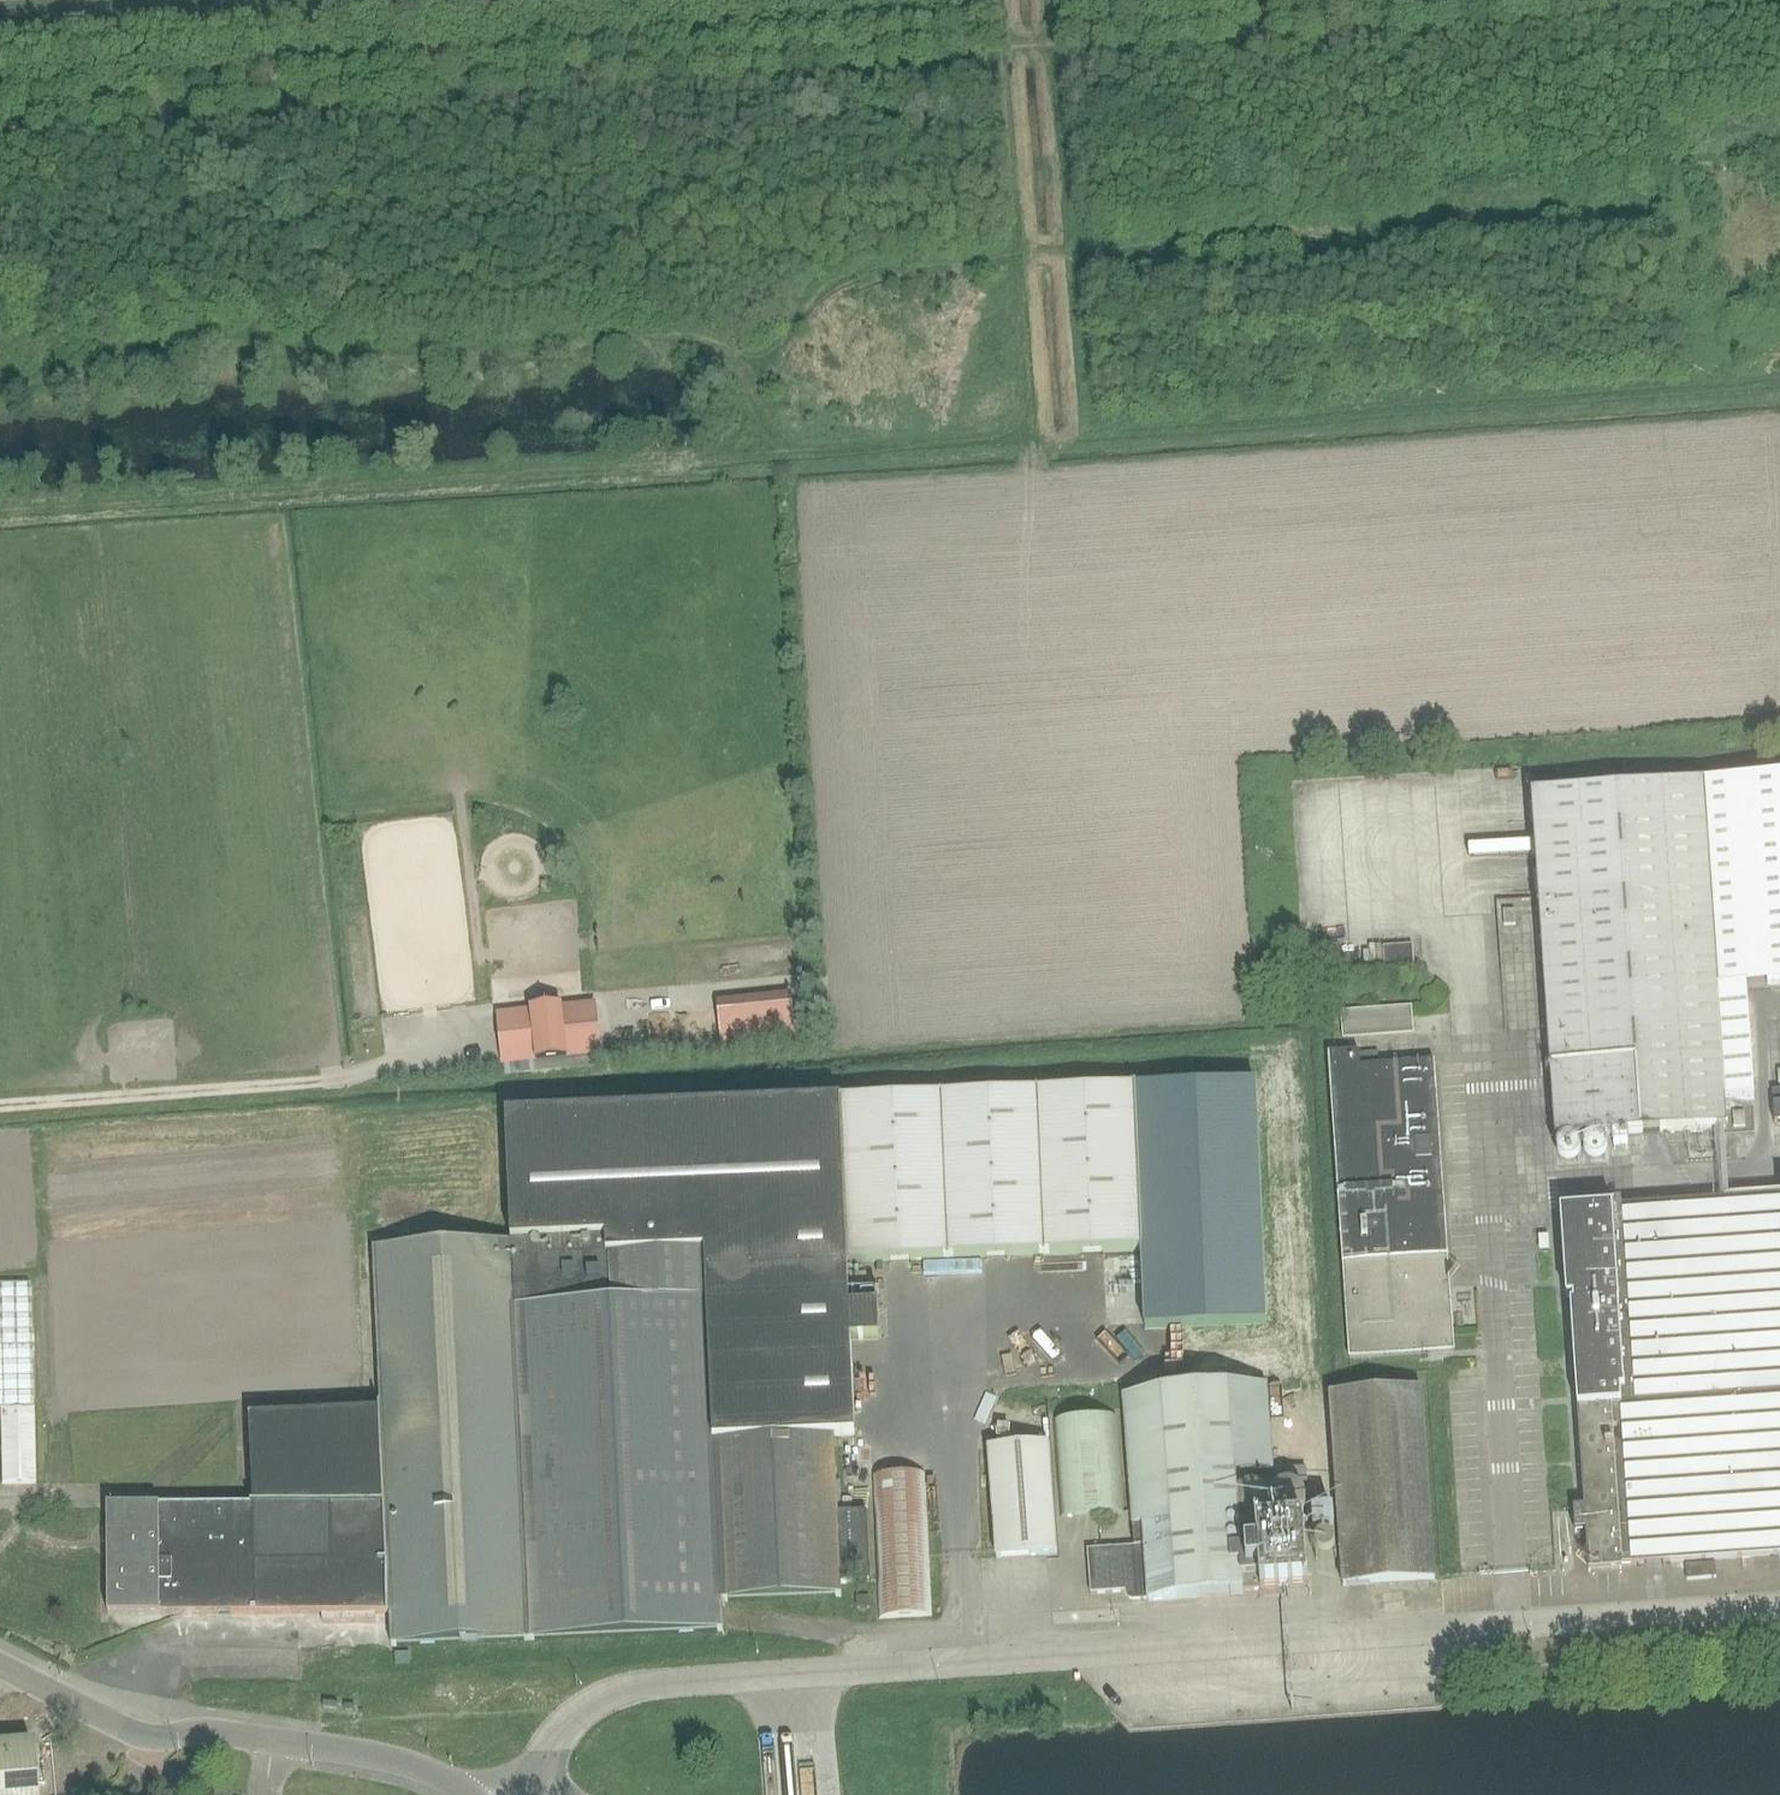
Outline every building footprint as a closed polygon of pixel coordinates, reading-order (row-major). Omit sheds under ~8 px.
[(1530,797),(1554,1142),(1726,1130),(1717,991),(1719,991),(1746,989),(1779,987),(1779,780),(1702,785),(1530,797)] [(1515,911),(1503,912),(1504,926),(1516,926),(1515,911)] [(1494,984),(1491,920),(1472,921),(1475,985),(1494,984)] [(1413,946),(1383,948),(1384,972),(1414,970),(1413,946)] [(596,1003),(497,1013),(502,1066),(504,1066),(571,1059),(601,1056),(596,1003)] [(1726,1103),(1754,1101),(1747,1004),(1720,1006),(1726,1103)] [(1340,1014),(1341,1027),(1342,1041),(1413,1036),(1411,1009),(1340,1014)] [(1434,1063),(1380,1067),(1379,1052),(1361,1053),(1361,1052),(1330,1054),(1350,1360),(1452,1353),(1444,1221),(1434,1065),(1434,1064),(1434,1063)] [(1254,1081),(1134,1087),(1142,1254),(1146,1327),(1266,1321),(1254,1081)] [(846,1312),(845,1291),(844,1268),(1142,1254),(1134,1087),(506,1117),(511,1246),(371,1252),(378,1414),(247,1420),(251,1511),(105,1513),(106,1620),(151,1619),(324,1611),(324,1623),(378,1621),(378,1612),(389,1612),(390,1648),(720,1633),(719,1606),(838,1601),(837,1591),(866,1590),(863,1521),(832,1522),(829,1442),(850,1441),(847,1344),(877,1344),(875,1310),(846,1312)] [(1744,1113),(1733,1113),(1734,1128),(1745,1128),(1744,1113)] [(1560,1209),(1566,1300),(1576,1299),(1577,1307),(1572,1308),(1578,1386),(1589,1385),(1590,1412),(1581,1412),(1587,1510),(1573,1510),(1575,1532),(1589,1531),(1591,1567),(1779,1554),(1779,1194),(1560,1209)] [(32,1410),(30,1286),(0,1287),(0,1410),(32,1410)] [(1236,1474),(1272,1471),(1264,1388),(1122,1399),(1131,1527),(1141,1526),(1143,1550),(1087,1555),(1090,1598),(1127,1595),(1127,1599),(1129,1602),(1133,1603),(1148,1603),(1148,1607),(1307,1593),(1302,1533),(1260,1537),(1259,1526),(1240,1528),(1236,1474)] [(1343,1589),(1435,1582),(1420,1389),(1329,1397),(1343,1589)] [(34,1485),(33,1411),(0,1412),(0,1456),(1,1486),(34,1485)] [(1113,1419),(1058,1424),(1066,1520),(1121,1516),(1113,1419)] [(994,1562),(1054,1557),(1046,1447),(987,1452),(994,1562)] [(922,1478),(871,1481),(877,1624),(930,1620),(922,1478)] [(1312,1514),(1313,1535),(1335,1534),(1333,1513),(1312,1514)] [(854,1614),(867,1613),(867,1602),(854,1603),(854,1614)] [(410,1653),(395,1654),(396,1665),(410,1665),(410,1653)] [(32,1743),(0,1746),(0,1794),(36,1794),(32,1743)]
